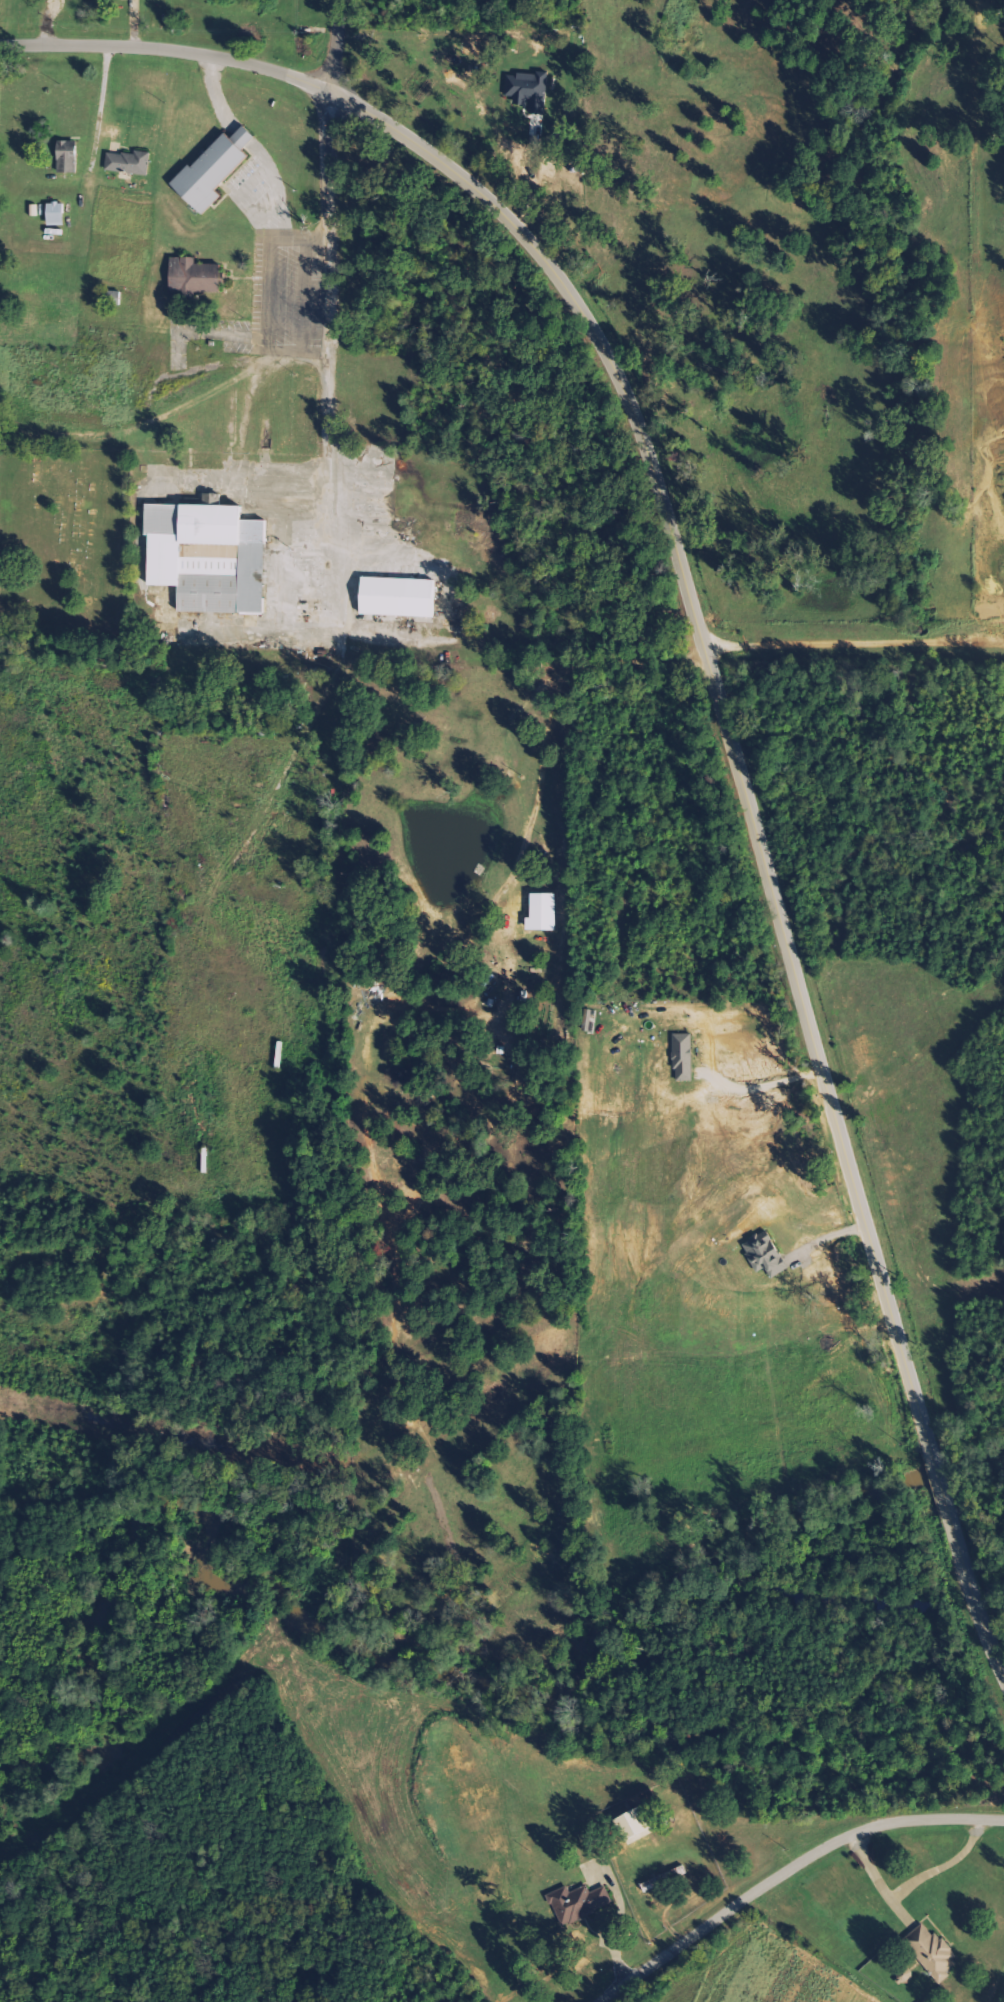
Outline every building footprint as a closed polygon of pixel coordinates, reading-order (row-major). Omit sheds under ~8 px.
[(547,115),(549,75),(518,73),(518,77),(508,76),(507,97),(516,97),(515,105),(530,106),(530,114),(547,115)] [(226,132),(174,186),(204,215),(222,196),(217,191),(250,157),(244,151),(256,137),(245,126),(232,139),(226,132)] [(76,173),(77,142),(59,141),(58,173),(76,173)] [(108,152),(106,170),(148,177),(151,153),(136,151),(135,156),(108,152)] [(65,203),(48,203),(48,226),(65,226),(65,203)] [(171,293),(222,294),(223,266),(196,265),(197,259),(172,258),(171,293)] [(179,613),(266,615),(267,521),(244,521),(244,507),(222,507),(223,495),(204,494),(204,506),(147,505),(146,536),(151,536),(150,587),(180,587),(179,613)] [(435,618),(436,580),(364,578),(363,616),(435,618)] [(674,1034),(676,1081),(694,1081),(693,1034),(674,1034)] [(790,1269),(769,1230),(743,1245),(758,1273),(767,1268),(772,1278),(790,1269)] [(630,1801),(636,1813),(647,1808),(641,1795),(630,1801)] [(566,1887),(549,1895),(563,1927),(615,1904),(607,1886),(591,1893),(588,1885),(569,1893),(566,1887)] [(939,1985),(950,1976),(947,1973),(960,1963),(928,1922),(904,1940),(939,1985)]
